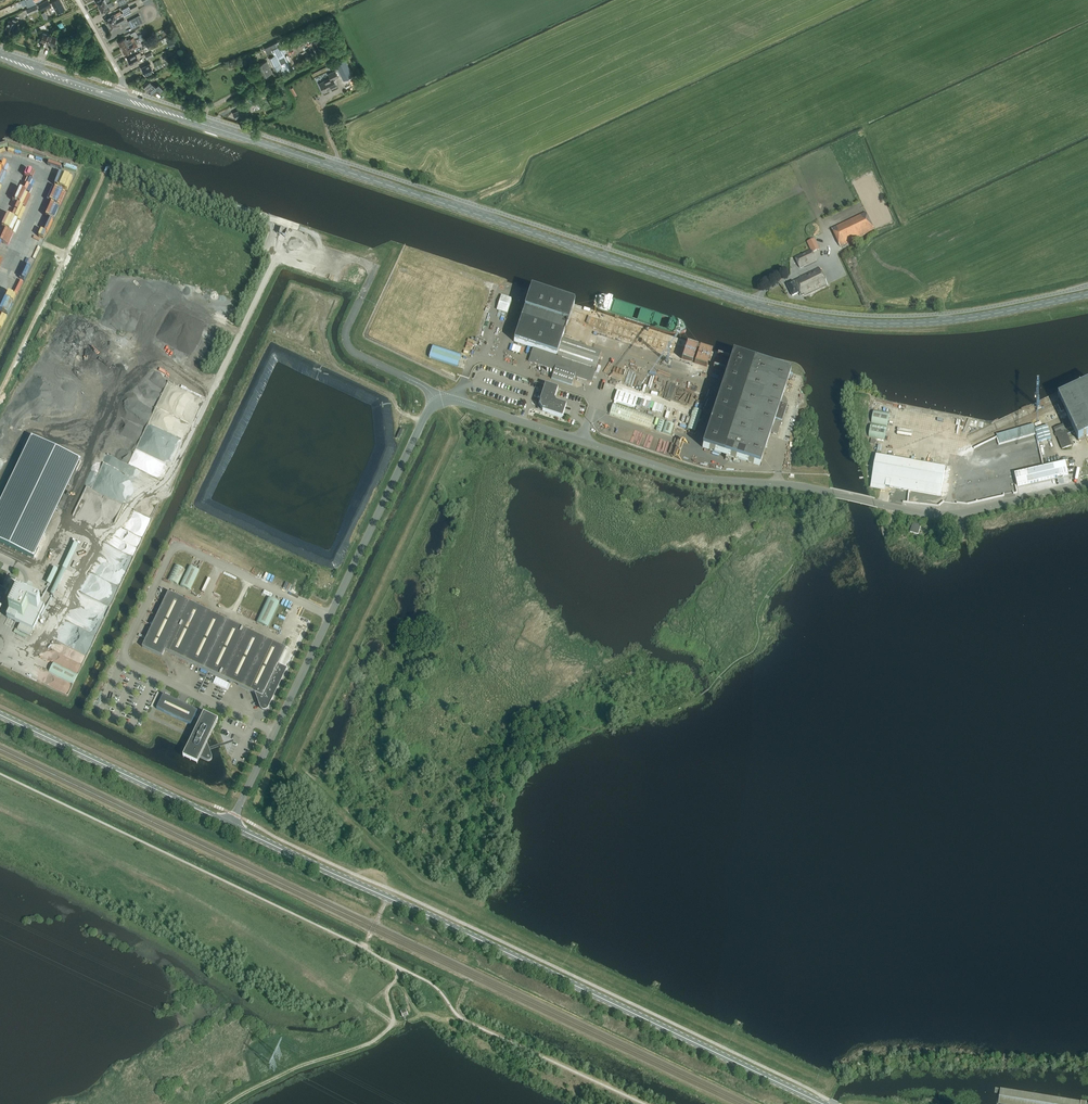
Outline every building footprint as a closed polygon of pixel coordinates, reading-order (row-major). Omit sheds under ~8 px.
[(26,0),(23,0),(14,4),(15,6),(24,1),(28,8),(30,7),(36,4),(35,1),(37,0),(27,0),(26,0)] [(48,0),(38,5),(41,11),(46,8),(45,6),(50,4),(48,0)] [(51,3),(57,13),(65,9),(60,0),(56,0),(51,3)] [(109,8),(112,6),(115,5),(113,1),(107,4),(107,3),(99,7),(100,10),(101,13),(102,12),(102,13),(110,9),(109,8)] [(26,9),(28,15),(39,10),(36,5),(26,9)] [(122,10),(124,13),(124,14),(125,14),(131,11),(129,6),(122,10)] [(112,23),(123,17),(122,14),(121,13),(117,16),(116,14),(114,15),(113,16),(113,15),(111,16),(111,17),(109,18),(107,19),(105,20),(107,24),(111,22),(112,23)] [(137,25),(143,22),(140,16),(133,19),(128,21),(132,27),(137,25)] [(112,23),(108,25),(111,30),(117,27),(117,28),(119,27),(119,26),(120,25),(126,22),(123,17),(112,23)] [(17,20),(13,19),(12,21),(9,20),(6,29),(13,31),(17,20)] [(47,43),(50,35),(43,33),(41,41),(47,43)] [(50,35),(47,43),(54,45),(57,37),(50,35)] [(121,48),(135,41),(133,38),(129,40),(127,41),(125,38),(118,42),(121,48)] [(152,39),(142,44),(144,48),(154,42),(152,39)] [(135,41),(121,48),(124,54),(132,50),(138,47),(135,41)] [(275,71),(289,64),(280,46),(272,50),(274,55),(268,58),(275,71)] [(139,62),(138,61),(139,60),(138,58),(142,56),(140,53),(136,55),(136,54),(128,59),(131,65),(136,62),(136,63),(139,62)] [(353,76),(345,59),(335,63),(344,81),(353,76)] [(160,60),(153,63),(157,70),(163,66),(160,60)] [(272,70),(271,68),(270,69),(267,61),(257,66),(263,77),(272,73),(271,70),(272,70)] [(154,71),(150,64),(142,68),(145,75),(154,71)] [(186,69),(191,78),(194,76),(190,67),(186,69)] [(338,77),(335,71),(328,74),(330,78),(319,83),(324,92),(337,86),(334,80),(338,77)] [(148,90),(153,85),(149,80),(143,86),(144,86),(144,87),(145,88),(146,88),(148,90)] [(151,94),(152,95),(157,90),(160,93),(164,89),(159,84),(156,87),(155,86),(153,85),(148,90),(149,92),(149,93),(150,94),(151,94)] [(248,99),(250,104),(257,100),(254,95),(248,99)] [(248,114),(244,106),(238,109),(239,110),(233,113),(236,119),(242,116),(242,117),(248,114)] [(66,203),(83,166),(80,164),(68,189),(65,187),(59,200),(66,203)] [(20,210),(36,217),(42,202),(27,195),(20,210)] [(45,235),(50,237),(55,223),(57,224),(60,218),(64,205),(56,202),(45,235)] [(874,230),(866,213),(832,229),(840,247),(874,230)] [(5,254),(10,255),(14,242),(13,242),(17,229),(8,226),(4,241),(2,241),(1,244),(0,243),(0,246),(1,246),(0,249),(0,272),(5,254)] [(820,232),(820,230),(819,228),(817,226),(815,226),(813,226),(812,227),(811,227),(810,229),(809,231),(809,233),(810,234),(810,235),(812,237),(813,237),(814,237),(815,237),(817,237),(819,236),(819,235),(820,234),(820,232)] [(820,250),(815,239),(813,239),(807,242),(811,250),(813,253),(820,250)] [(811,250),(795,258),(800,268),(816,260),(813,253),(811,250)] [(828,286),(820,268),(800,277),(801,278),(794,281),(794,282),(787,285),(792,296),(799,293),(801,297),(804,295),(804,297),(828,286)] [(592,383),(595,371),(598,372),(601,366),(597,365),(601,353),(577,345),(578,342),(569,339),(570,337),(564,335),(567,325),(568,325),(574,304),(531,290),(514,342),(533,348),(528,362),(554,370),(551,379),(572,386),(575,377),(592,383)] [(499,309),(511,313),(516,297),(503,294),(499,309)] [(607,332),(620,335),(623,325),(616,323),(617,319),(610,317),(607,332)] [(470,342),(466,352),(471,354),(475,344),(470,342)] [(461,355),(433,346),(429,358),(457,367),(461,355)] [(790,373),(755,361),(732,354),(701,447),(724,454),(760,466),(770,433),(771,434),(772,432),(777,434),(787,405),(787,404),(787,402),(787,401),(787,400),(786,399),(785,398),(785,397),(784,396),(783,396),(790,373)] [(1069,420),(1062,422),(1063,425),(1054,429),(1062,449),(1071,445),(1067,435),(1074,432),(1078,440),(1087,436),(1087,384),(1058,397),(1069,420)] [(566,406),(556,403),(554,399),(557,389),(546,385),(539,405),(540,405),(539,406),(542,410),(543,411),(542,411),(562,418),(566,406)] [(617,390),(613,403),(609,414),(650,429),(654,417),(616,404),(616,402),(635,408),(638,397),(617,390)] [(665,412),(666,404),(657,402),(655,409),(665,412)] [(695,432),(702,411),(694,408),(687,429),(695,432)] [(871,423),(887,426),(890,413),(874,410),(871,423)] [(665,421),(660,420),(656,430),(661,432),(665,421)] [(671,435),(674,424),(665,422),(662,432),(671,435)] [(887,427),(871,424),(868,437),(884,440),(887,427)] [(1034,429),(1036,433),(1038,442),(1051,438),(1047,425),(1034,429)] [(988,438),(990,444),(998,442),(996,436),(988,438)] [(1013,441),(1015,448),(1022,445),(1021,442),(1029,440),(1028,437),(1013,441)] [(0,507),(0,543),(36,560),(82,462),(32,439),(0,507)] [(892,458),(889,457),(876,455),(870,487),(885,489),(886,486),(941,496),(946,468),(892,458)] [(1065,462),(1037,469),(1035,460),(1029,461),(1031,467),(1035,466),(1036,469),(1014,474),(1017,487),(1040,481),(1065,475),(1068,475),(1065,462)] [(913,523),(910,532),(918,534),(921,526),(913,523)] [(60,596),(81,543),(75,540),(67,562),(68,562),(65,571),(58,568),(52,583),(57,585),(54,594),(60,596)] [(175,565),(168,580),(178,585),(186,570),(175,565)] [(200,571),(199,571),(190,566),(181,586),(190,590),(200,571)] [(279,662),(286,648),(168,592),(142,647),(162,657),(162,656),(165,651),(256,694),(261,708),(261,709),(262,710),(263,710),(264,710),(264,711),(265,711),(265,710),(266,710),(267,710),(267,709),(268,708),(271,701),(273,698),(286,670),(287,670),(309,623),(303,620),(297,632),(295,631),(280,662),(279,662)] [(45,607),(32,601),(34,598),(30,596),(28,599),(19,594),(7,618),(20,624),(17,630),(31,637),(45,607)] [(280,603),(270,598),(268,597),(257,622),(268,628),(280,603)] [(80,671),(87,653),(55,641),(48,659),(80,671)] [(77,675),(56,665),(52,673),(73,683),(77,675)] [(218,677),(216,683),(217,684),(227,688),(230,690),(233,684),(218,677)] [(211,755),(209,748),(207,741),(211,732),(216,721),(204,715),(202,718),(196,715),(197,711),(163,695),(156,709),(191,725),(194,718),(201,721),(188,749),(184,757),(197,763),(200,757),(206,760),(207,760),(208,760),(209,760),(210,759),(211,758),(211,757),(212,756),(211,755)] [(998,1103),(1002,1103),(1086,1103),(1086,1102),(1000,1088),(998,1103)]
